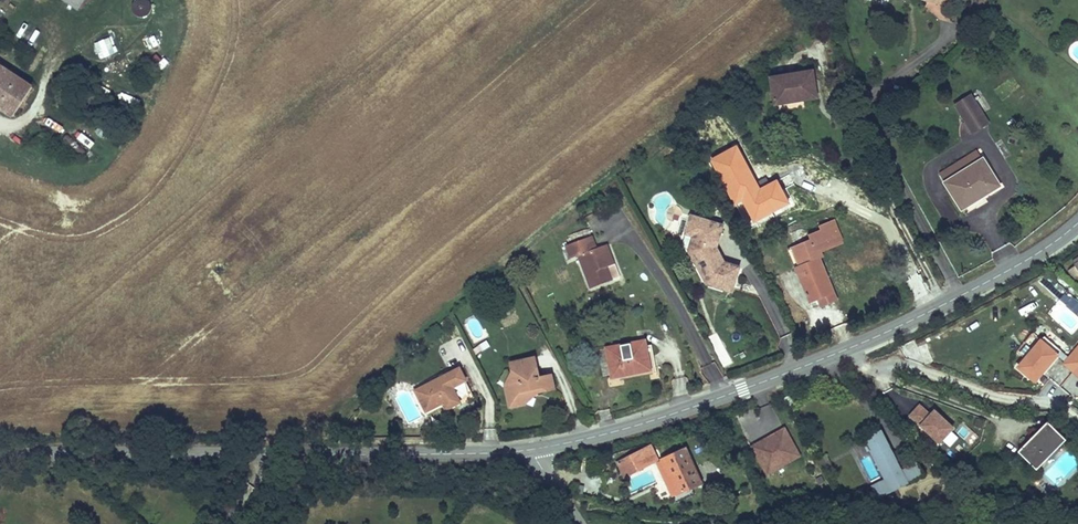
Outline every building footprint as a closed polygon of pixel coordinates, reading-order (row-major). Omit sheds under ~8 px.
[(79,8),(84,0),(66,0),(79,8)] [(146,0),(136,0),(131,10),(147,18),(154,4),(146,0)] [(933,14),(943,16),(946,7),(935,4),(933,14)] [(110,37),(94,44),(100,59),(116,52),(110,37)] [(12,120),(32,91),(0,70),(0,112),(12,120)] [(775,105),(820,98),(816,71),(771,78),(775,105)] [(989,123),(971,95),(956,105),(974,133),(989,123)] [(939,173),(945,182),(983,159),(977,150),(939,173)] [(945,182),(960,206),(980,193),(982,197),(1000,186),(983,159),(945,182)] [(960,206),(962,210),(982,197),(980,193),(960,206)] [(691,215),(689,220),(695,229),(693,234),(689,248),(694,259),(702,262),(700,269),(706,271),(710,279),(712,279),(711,283),(732,290),(739,266),(724,261),(716,246),(722,224),(691,215)] [(695,229),(689,220),(686,232),(693,234),(695,229)] [(834,220),(819,226),(821,230),(811,234),(813,238),(797,245),(805,265),(801,267),(796,269),(810,302),(818,299),(820,304),(836,297),(820,259),(817,251),(842,240),(834,220)] [(570,259),(578,256),(590,289),(620,277),(608,244),(597,248),(593,236),(565,246),(570,259)] [(842,240),(817,251),(820,259),(823,257),(821,253),(843,244),(842,240)] [(801,267),(805,265),(797,245),(793,247),(801,267)] [(1077,275),(1077,264),(1076,265),(1069,270),(1076,277),(1077,275)] [(706,271),(700,269),(706,282),(711,283),(712,279),(710,279),(706,271)] [(1032,309),(1043,299),(1038,294),(1027,304),(1032,309)] [(1060,300),(1067,305),(1071,299),(1065,294),(1060,300)] [(836,297),(820,304),(821,307),(837,300),(836,297)] [(1045,336),(1041,341),(1058,355),(1066,362),(1070,358),(1045,336)] [(629,374),(651,370),(645,341),(607,348),(612,374),(629,371),(629,374)] [(1041,341),(1018,367),(1035,382),(1058,355),(1041,341)] [(1065,364),(1074,371),(1077,366),(1077,348),(1070,358),(1066,362),(1065,364)] [(539,378),(535,357),(511,363),(513,372),(515,383),(505,386),(509,405),(524,401),(530,395),(529,391),(536,388),(538,392),(546,390),(543,377),(539,378)] [(460,369),(416,391),(426,412),(443,403),(446,409),(455,405),(452,399),(457,396),(452,388),(466,381),(460,369)] [(515,383),(513,372),(505,386),(515,383)] [(553,375),(543,377),(546,390),(556,388),(553,375)] [(524,401),(509,405),(509,408),(525,404),(538,392),(536,388),(529,391),(530,395),(524,401)] [(452,399),(455,405),(460,402),(457,396),(452,399)] [(911,416),(940,443),(954,428),(935,411),(931,416),(920,406),(911,416)] [(1048,422),(1019,452),(1037,470),(1066,440),(1048,422)] [(754,451),(767,475),(800,456),(785,428),(767,438),(770,443),(754,451)] [(877,432),(867,438),(887,478),(871,486),(878,499),(924,475),(918,462),(902,471),(884,437),(881,439),(877,432)] [(751,447),(754,451),(770,443),(767,438),(751,447)] [(651,446),(631,456),(638,470),(658,460),(651,446)] [(686,449),(662,460),(678,495),(702,484),(686,449)] [(631,456),(618,463),(625,477),(638,470),(631,456)] [(662,460),(657,462),(673,497),(678,495),(662,460)] [(1023,502),(1023,494),(1014,493),(1014,502),(1023,502)]
